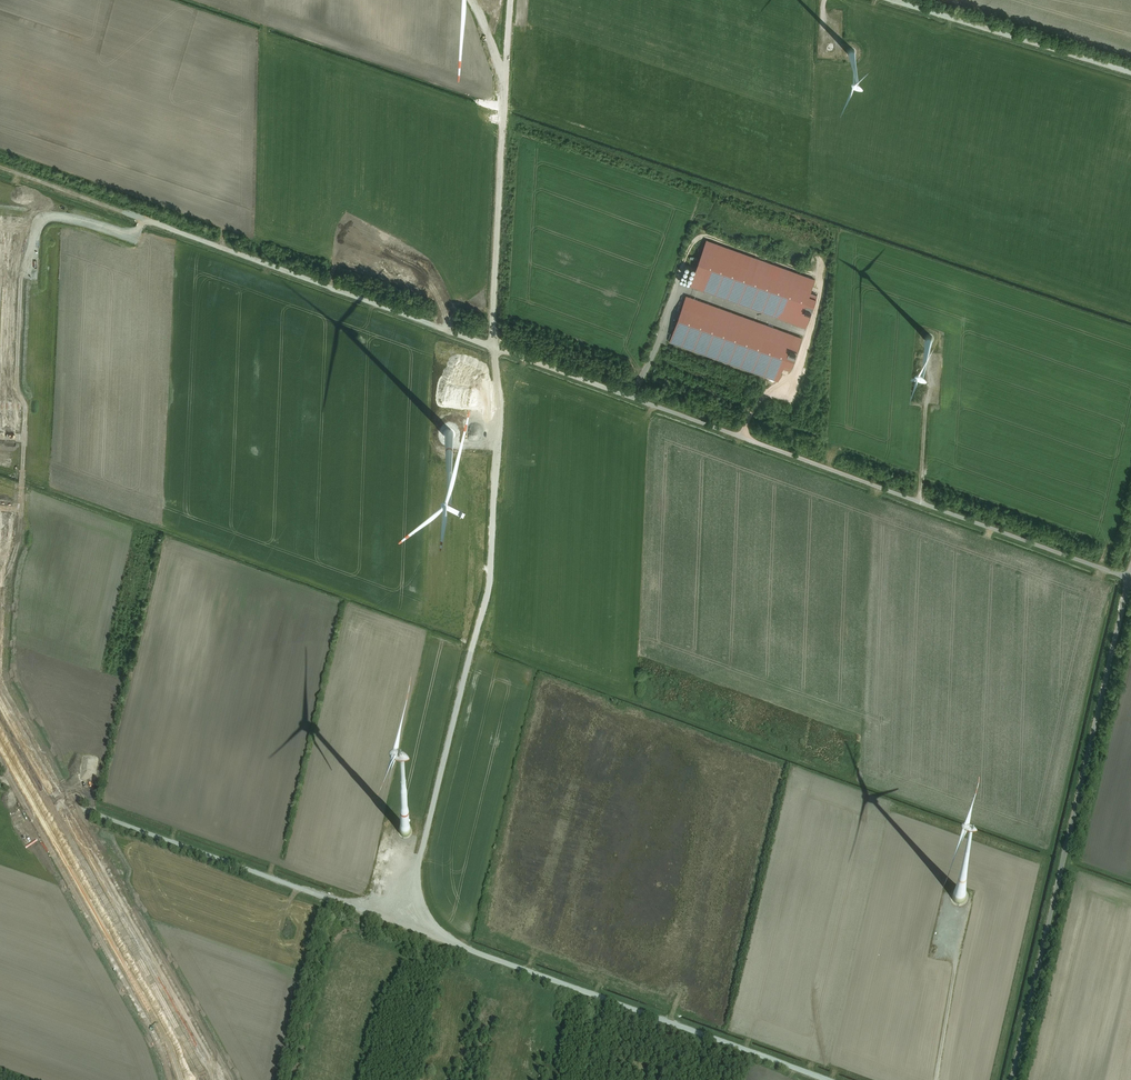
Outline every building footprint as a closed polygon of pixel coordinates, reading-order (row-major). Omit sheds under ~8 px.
[(816,276),(707,238),(690,286),(806,327),(818,293),(811,291),(816,276)] [(802,337),(687,294),(668,342),(779,381),(783,367),(790,370),(802,337)]
